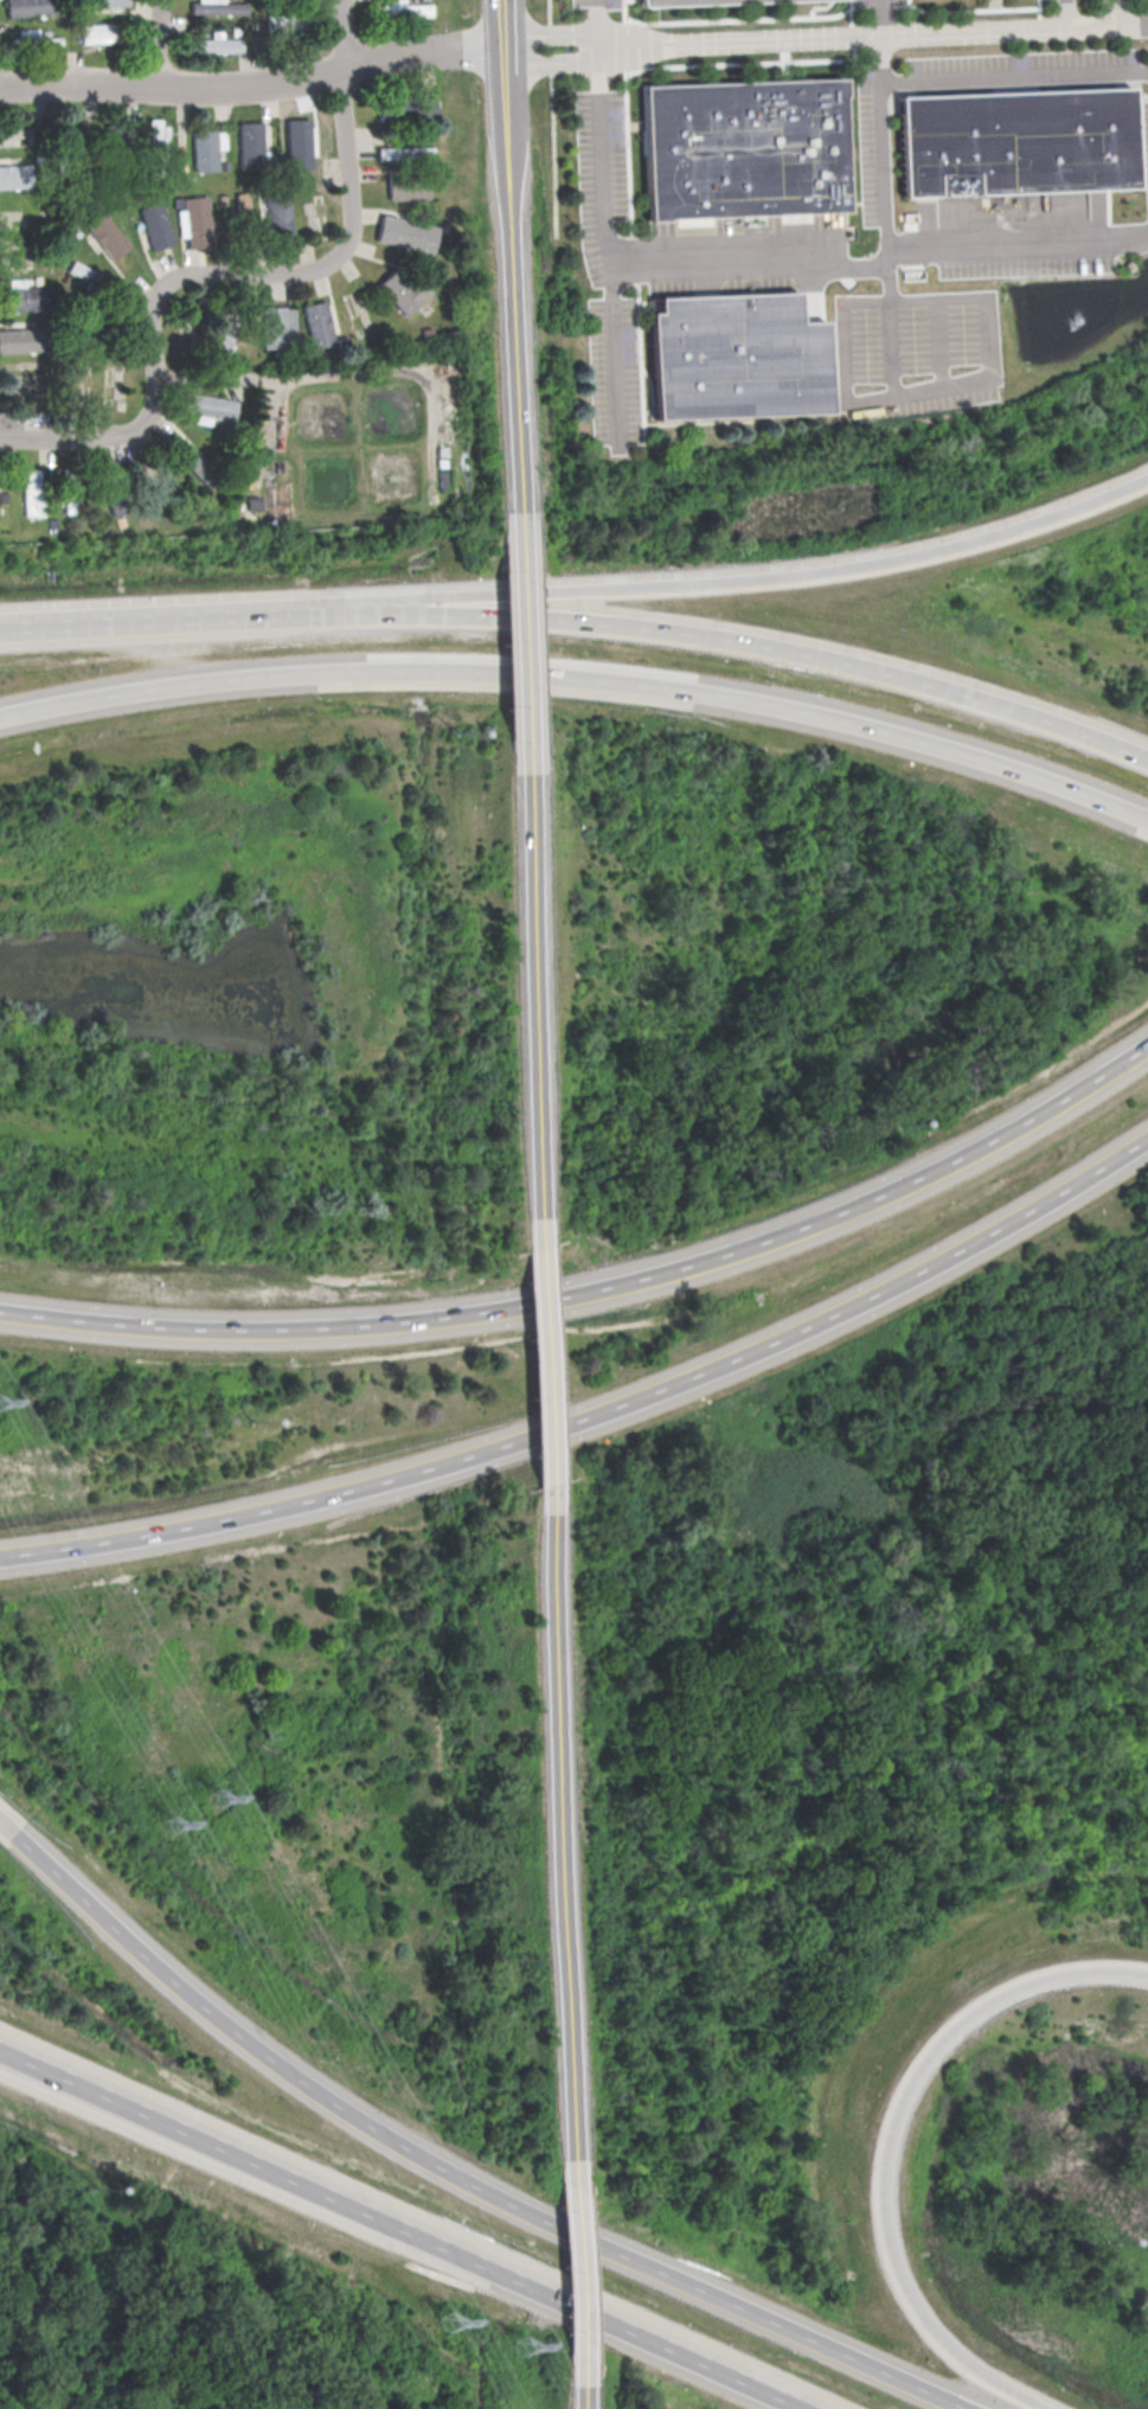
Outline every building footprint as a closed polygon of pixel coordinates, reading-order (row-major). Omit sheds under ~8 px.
[(7,16),(53,15),(52,0),(7,0),(7,16)] [(247,14),(247,2),(225,2),(225,0),(199,0),(199,2),(192,2),(191,13),(247,14)] [(606,8),(621,8),(621,0),(605,0),(606,8)] [(635,8),(635,0),(836,0),(635,8)] [(268,35),(297,34),(297,14),(267,16),(268,35)] [(81,25),(82,43),(116,42),(115,23),(81,25)] [(196,39),(196,53),(243,52),(242,38),(223,38),(223,31),(211,31),(212,38),(196,39)] [(639,90),(838,82),(844,214),(643,223),(639,90)] [(896,100),(1127,90),(1130,190),(900,199),(896,100)] [(435,94),(381,96),(381,120),(436,118),(435,94)] [(311,169),(311,118),(287,119),(288,170),(311,169)] [(168,121),(148,121),(148,146),(169,145),(168,121)] [(239,122),(240,168),(263,167),(262,121),(239,122)] [(107,145),(117,144),(117,140),(129,138),(127,123),(104,126),(107,145)] [(217,129),(193,130),(194,171),(218,171),(217,129)] [(433,146),(379,147),(379,162),(434,160),(433,146)] [(0,165),(0,188),(31,187),(31,164),(0,165)] [(389,199),(430,200),(430,180),(389,180),(389,199)] [(268,192),(269,239),(292,238),(290,192),(268,192)] [(188,248),(212,247),(210,196),(186,197),(188,248)] [(140,208),(152,251),(174,244),(162,201),(140,208)] [(131,245),(103,211),(85,225),(113,260),(131,245)] [(438,227),(382,214),(375,241),(432,254),(438,227)] [(377,284),(405,315),(426,296),(397,265),(377,284)] [(8,310),(45,310),(44,286),(7,287),(8,310)] [(793,295),(794,326),(819,325),(822,415),(649,422),(646,316),(654,315),(654,300),(793,295)] [(309,347),(332,345),(328,301),(305,303),(309,347)] [(263,348),(297,347),(295,306),(262,307),(263,348)] [(223,317),(221,351),(231,352),(233,318),(223,317)] [(0,329),(0,353),(39,351),(38,327),(0,329)] [(233,422),(237,401),(184,392),(181,411),(198,413),(196,422),(211,425),(212,418),(233,422)] [(201,481),(211,472),(183,442),(174,451),(201,481)] [(110,486),(123,485),(122,466),(109,467),(110,486)] [(24,469),(25,516),(43,516),(42,469),(24,469)] [(66,513),(77,513),(76,482),(65,482),(66,513)] [(109,495),(112,516),(127,513),(124,493),(109,495)]
